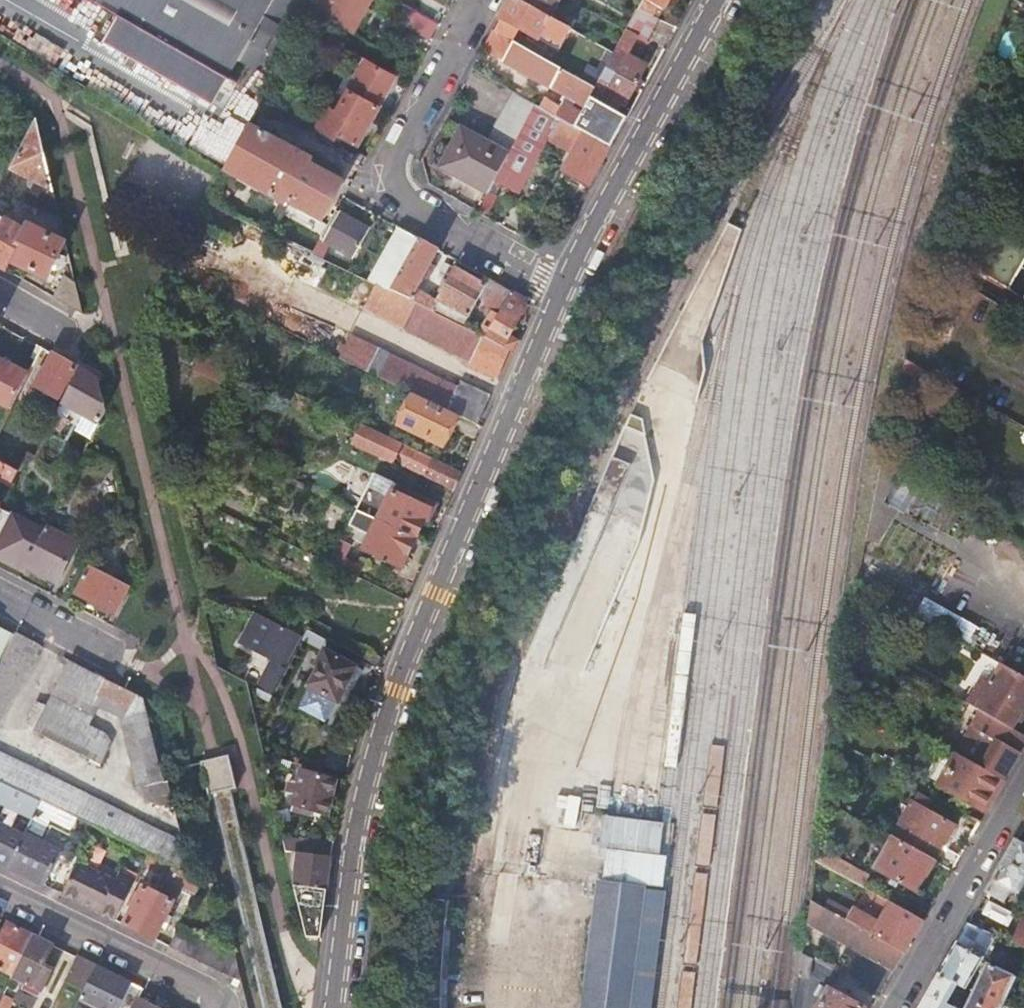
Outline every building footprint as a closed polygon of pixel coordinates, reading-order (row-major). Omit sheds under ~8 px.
[(318,0),(95,0),(118,13),(103,39),(213,102),(238,59),(250,67),(255,65),(279,25),(293,33),(311,2),(315,5),(318,0)] [(351,32),(369,0),(318,0),(315,5),(312,10),(351,32)] [(398,13),(433,36),(442,21),(409,0),(406,0),(398,13)] [(519,0),(512,0),(502,17),(560,50),(571,29),(550,17),(519,0)] [(550,17),(559,0),(519,0),(550,17)] [(638,11),(650,16),(656,6),(665,10),(670,0),(644,0),(638,11)] [(662,21),(650,16),(638,11),(626,32),(649,45),(662,21)] [(635,45),(623,38),(595,89),(585,107),(582,113),(574,127),(610,148),(628,118),(616,111),(621,103),(626,106),(648,67),(630,56),(635,45)] [(504,61),(585,107),(595,89),(515,42),(504,61)] [(358,55),(317,128),(335,138),(338,134),(357,144),(395,76),(358,55)] [(488,191),(535,104),(513,92),(488,137),(491,139),(489,144),(462,129),(442,167),(488,191)] [(546,98),(540,107),(559,118),(563,121),(574,127),(582,113),(563,102),(561,107),(546,98)] [(517,192),(559,118),(540,107),(535,104),(488,191),(496,195),(502,184),(517,192)] [(992,114),(982,110),(978,120),(988,124),(992,114)] [(61,218),(37,118),(11,168),(36,182),(24,204),(61,218)] [(610,148),(574,127),(563,121),(553,138),(575,151),(563,173),(589,187),(610,148)] [(314,161),(249,125),(224,171),(288,206),(290,203),(322,221),(344,182),(312,164),(314,161)] [(369,229),(341,213),(326,240),(346,251),(343,256),(350,259),(352,255),(354,256),(369,229)] [(0,217),(0,266),(7,270),(12,262),(49,281),(55,266),(62,269),(67,258),(61,255),(64,249),(61,241),(27,225),(25,230),(0,217)] [(313,253),(322,236),(308,229),(299,247),(313,253)] [(391,290),(420,238),(404,229),(373,282),(378,284),(391,290)] [(477,301),(486,286),(455,269),(435,304),(425,298),(426,296),(416,290),(424,276),(429,278),(432,272),(428,269),(439,249),(420,238),(391,290),(464,325),(469,317),(477,301)] [(84,314),(75,281),(64,276),(53,297),(84,314)] [(525,299),(490,279),(486,286),(477,301),(499,315),(491,330),(469,317),(464,325),(511,352),(512,353),(518,341),(509,336),(527,306),(525,299)] [(498,380),(511,352),(419,304),(391,290),(378,284),(367,308),(472,362),(470,367),(498,380)] [(412,393),(458,415),(477,424),(490,396),(461,382),(458,387),(350,335),(339,359),(412,393)] [(57,397),(75,365),(54,354),(36,386),(57,397)] [(928,373),(905,360),(902,370),(923,381),(928,373)] [(99,380),(80,369),(63,403),(99,423),(106,410),(99,380)] [(458,415),(412,393),(397,425),(443,446),(458,415)] [(44,416),(54,422),(57,416),(61,408),(54,404),(48,407),(44,416)] [(66,420),(57,416),(54,422),(51,427),(60,432),(66,420)] [(400,444),(359,424),(351,441),(392,461),(400,444)] [(462,471),(404,444),(395,462),(453,490),(462,471)] [(899,460),(884,451),(882,464),(894,471),(899,460)] [(0,460),(0,478),(12,485),(20,471),(0,460)] [(375,473),(357,510),(416,539),(434,502),(375,473)] [(45,530),(1,507),(0,508),(0,558),(24,571),(45,530)] [(416,539),(357,510),(350,524),(371,534),(364,549),(402,567),(416,539)] [(68,537),(46,527),(45,530),(24,571),(26,572),(29,566),(34,568),(33,571),(49,579),(50,577),(57,581),(70,556),(69,551),(64,549),(63,544),(65,543),(68,537)] [(351,545),(340,540),(328,563),(357,578),(362,568),(344,559),(351,545)] [(127,587),(87,567),(74,593),(114,613),(127,587)] [(920,615),(976,636),(983,619),(926,598),(920,615)] [(291,631),(255,612),(239,642),(271,660),(257,686),(271,694),(284,671),(295,650),(299,644),(287,638),(291,631)] [(876,634),(858,623),(855,635),(871,644),(876,634)] [(308,628),(299,644),(295,650),(304,655),(316,633),(308,628)] [(12,632),(0,657),(0,726),(40,646),(12,632)] [(357,667),(324,649),(316,663),(320,666),(308,688),(335,703),(337,704),(357,667)] [(143,700),(72,663),(49,709),(39,705),(29,723),(31,730),(92,761),(91,763),(102,768),(112,746),(110,739),(88,728),(99,707),(120,718),(146,710),(143,700)] [(982,680),(969,703),(1019,732),(1023,723),(1023,678),(1003,666),(992,686),(982,680)] [(293,675),(284,671),(271,694),(280,699),(293,675)] [(335,703),(308,688),(298,707),(324,722),(335,703)] [(1022,754),(998,739),(979,768),(1004,783),(1022,754)] [(1004,783),(979,768),(936,742),(932,748),(954,760),(940,784),(987,812),(1004,783)] [(335,781),(301,771),(298,782),(291,780),(287,790),(294,792),(291,803),(325,813),(335,781)] [(24,835),(14,830),(22,815),(32,820),(33,818),(41,801),(3,783),(0,788),(0,802),(5,806),(0,819),(0,863),(8,867),(24,835)] [(167,784),(145,789),(148,800),(157,798),(158,802),(170,799),(167,784)] [(932,802),(918,795),(894,837),(936,862),(954,871),(963,856),(944,846),(955,826),(927,811),(932,802)] [(94,828),(41,801),(33,818),(70,837),(67,843),(83,851),(94,828)] [(61,854),(24,835),(8,867),(45,886),(61,854)] [(918,893),(936,862),(894,837),(889,847),(878,841),(871,854),(881,860),(876,868),(918,893)] [(299,852),(287,851),(307,938),(320,938),(333,841),(301,838),(299,852)] [(1017,840),(987,893),(996,898),(1005,884),(1019,891),(1023,883),(1023,844),(1017,840)] [(126,924),(156,939),(182,886),(197,893),(203,881),(149,855),(143,866),(168,878),(162,890),(156,887),(154,892),(144,887),(126,924)] [(862,888),(868,876),(831,856),(824,867),(862,888)] [(136,881),(119,872),(114,881),(77,863),(61,893),(116,921),(136,881)] [(660,887),(590,878),(574,1007),(645,1007),(660,887)] [(932,906),(908,893),(901,907),(925,920),(932,906)] [(435,899),(424,967),(419,1007),(444,1007),(444,1004),(445,947),(451,901),(435,899)] [(882,998),(906,952),(848,921),(810,901),(807,923),(863,953),(851,975),(868,984),(865,990),(882,998)] [(906,952),(923,923),(889,904),(879,923),(854,910),(848,921),(906,952)] [(1013,943),(1023,947),(1023,917),(1013,943)] [(968,922),(920,1007),(953,1007),(947,1005),(955,990),(959,992),(962,987),(966,990),(984,958),(970,949),(985,929),(968,922)] [(8,923),(4,930),(0,928),(0,970),(13,976),(33,936),(8,923)] [(171,947),(240,980),(233,950),(181,924),(171,947)] [(814,935),(805,934),(800,977),(808,980),(814,935)] [(53,945),(33,936),(13,976),(41,990),(51,970),(43,966),(53,945)] [(97,967),(79,958),(68,980),(86,989),(97,967)] [(1017,979),(987,963),(967,1007),(1003,1007),(1017,979)] [(97,967),(86,989),(77,1007),(120,1007),(131,984),(97,967)] [(131,984),(120,1007),(158,1007),(139,999),(143,990),(131,984)] [(829,989),(818,1007),(863,1007),(829,989)]
